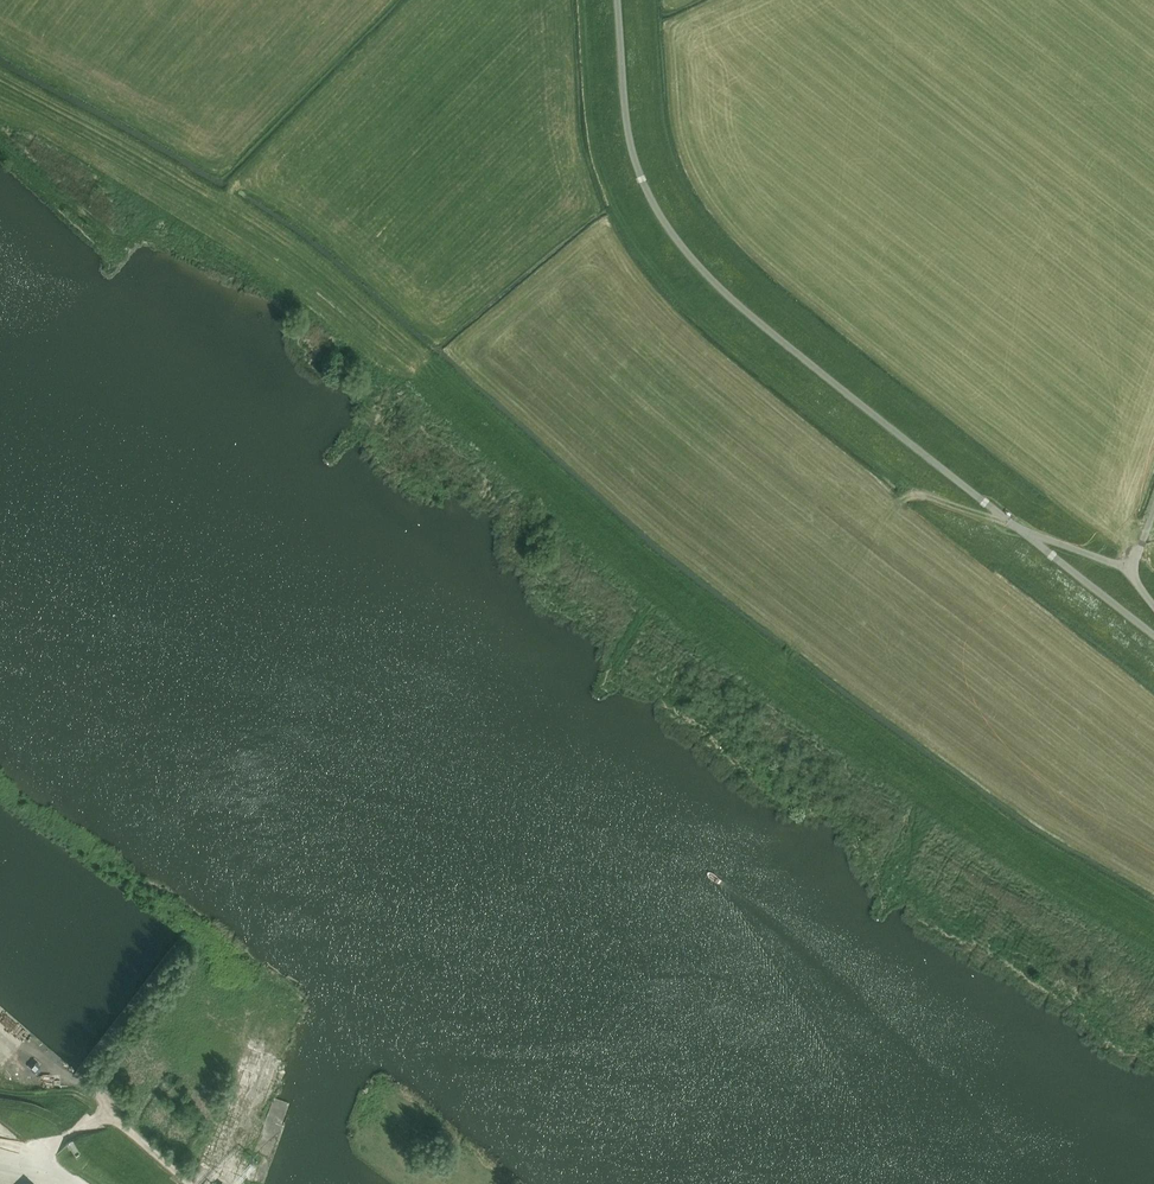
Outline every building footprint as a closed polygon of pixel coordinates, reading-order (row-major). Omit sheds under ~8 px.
[(28,1033),(12,1018),(8,1023),(8,1024),(0,1032),(0,1064),(28,1033)] [(61,1147),(71,1155),(77,1146),(68,1139),(61,1147)]
